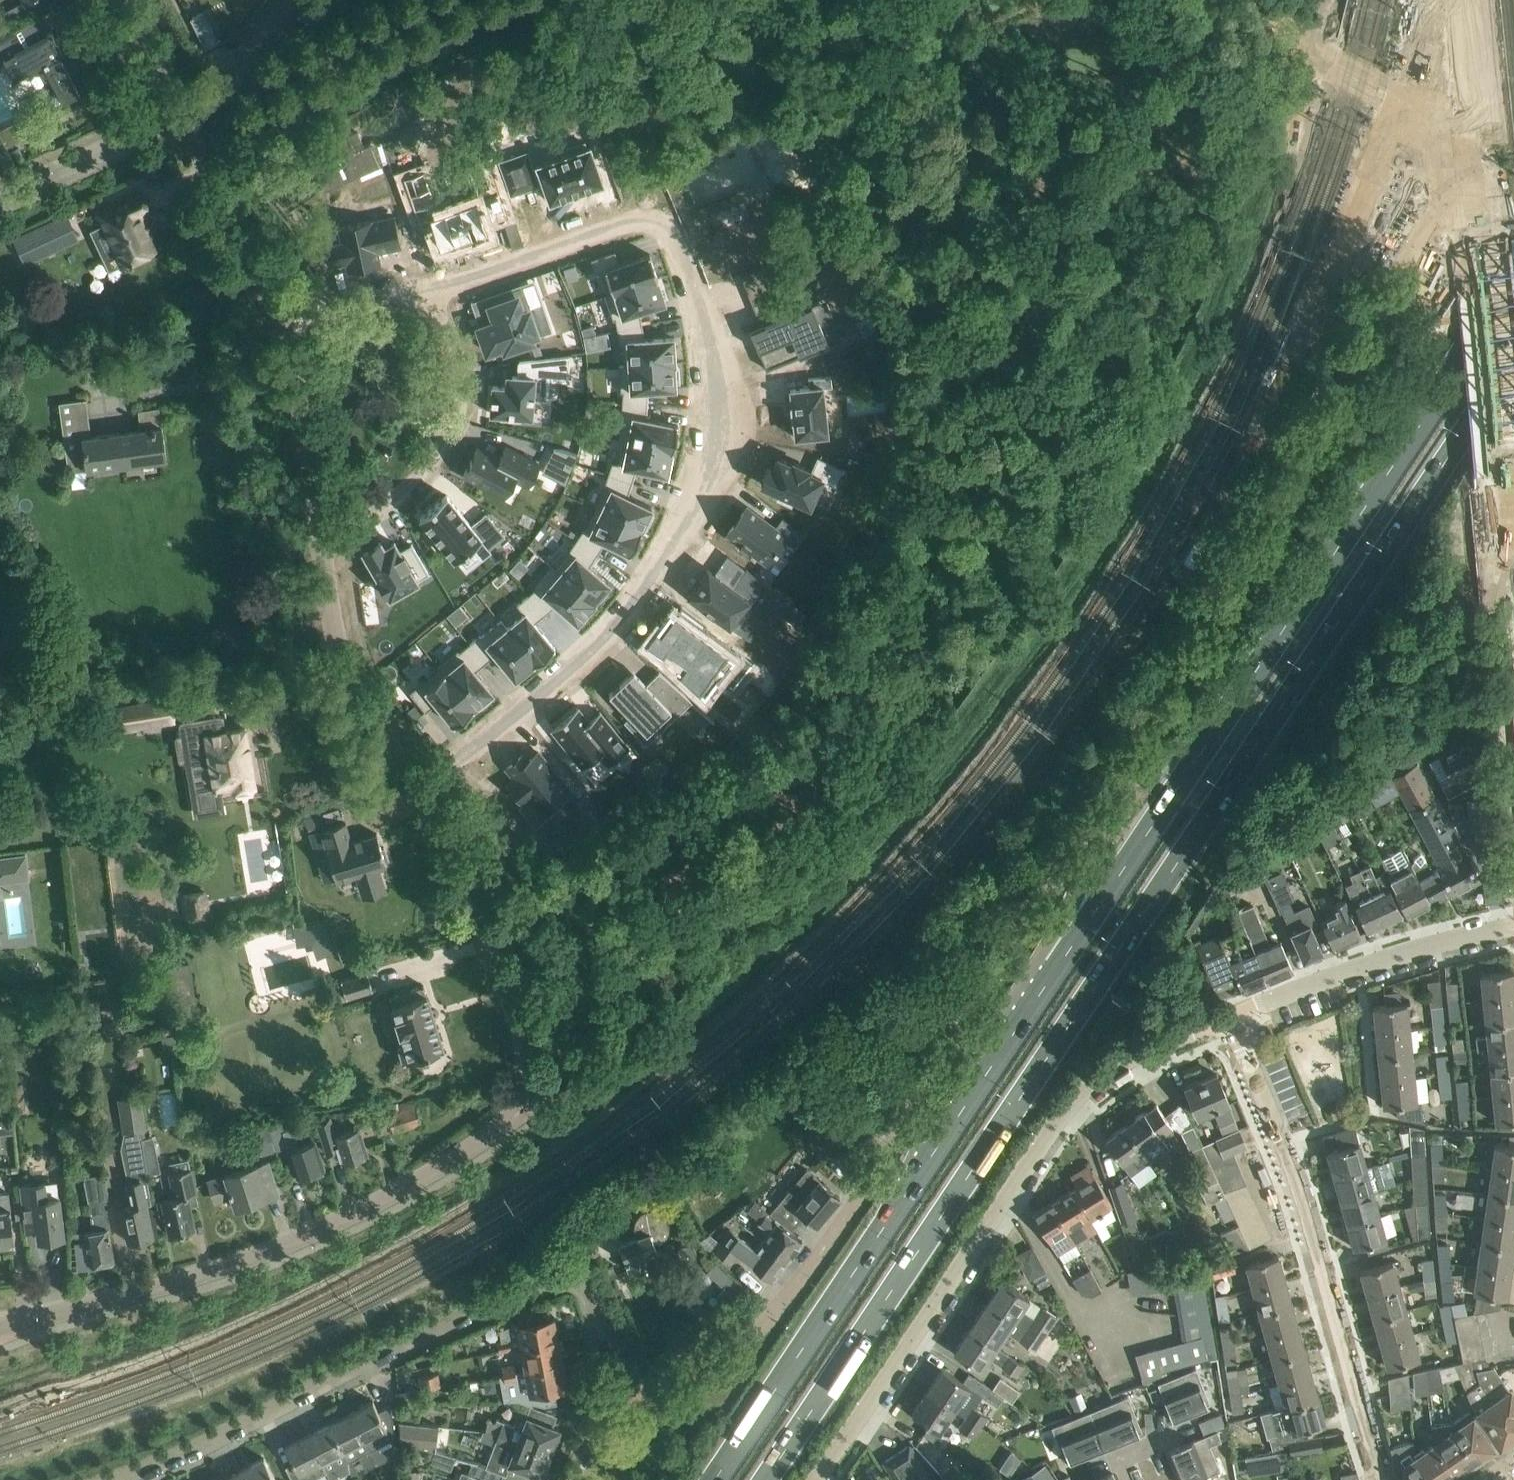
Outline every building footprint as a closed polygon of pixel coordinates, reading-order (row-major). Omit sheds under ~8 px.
[(38,0),(24,0),(3,11),(9,22),(41,5),(38,0)] [(0,37),(0,60),(1,61),(4,60),(14,79),(43,63),(63,102),(79,93),(69,74),(87,64),(76,44),(62,51),(51,32),(47,34),(28,44),(28,45),(24,47),(16,31),(39,18),(37,16),(16,28),(0,37)] [(214,35),(201,42),(205,49),(219,42),(214,35)] [(6,147),(36,131),(35,129),(28,118),(8,128),(0,132),(0,136),(6,147)] [(536,145),(515,153),(525,182),(546,174),(545,169),(550,168),(558,190),(596,177),(582,136),(579,137),(578,131),(565,135),(567,141),(545,148),(548,159),(542,161),(536,145)] [(801,142),(787,148),(795,165),(809,159),(801,142)] [(761,147),(696,173),(730,255),(753,245),(730,191),(773,174),(761,147)] [(426,169),(403,179),(421,229),(432,225),(439,248),(481,232),(481,234),(494,229),(493,227),(495,226),(492,219),(511,211),(502,188),(459,204),(454,192),(439,198),(426,169)] [(104,223),(90,229),(103,257),(117,250),(124,264),(154,250),(138,216),(149,211),(140,191),(98,211),(104,223)] [(317,240),(323,262),(341,259),(343,267),(363,263),(363,259),(375,256),(373,248),(396,242),(388,210),(332,223),(335,236),(317,240)] [(65,217),(18,239),(27,259),(74,237),(65,217)] [(615,252),(591,260),(596,272),(600,271),(608,294),(656,278),(648,255),(619,265),(615,252)] [(752,272),(731,281),(745,309),(760,303),(751,285),(756,282),(752,272)] [(608,294),(605,295),(613,321),(615,320),(617,330),(641,325),(639,312),(664,303),(656,278),(608,294)] [(497,318),(478,325),(487,351),(503,345),(505,350),(534,340),(532,335),(541,332),(531,303),(525,304),(518,285),(489,295),(497,318)] [(772,336),(755,342),(766,369),(841,340),(825,299),(767,323),(772,336)] [(581,329),(583,337),(596,334),(593,325),(581,329)] [(641,325),(617,330),(620,342),(622,342),(624,365),(674,362),(675,362),(674,337),(644,339),(641,325)] [(596,334),(583,337),(586,350),(610,346),(607,332),(596,334)] [(879,335),(820,360),(825,372),(853,360),(855,363),(880,353),(878,347),(883,345),(879,335)] [(492,384),(490,413),(502,414),(501,418),(520,419),(520,415),(531,416),(533,397),(546,398),(548,372),(566,373),(568,355),(520,361),(518,376),(507,375),(506,385),(492,384)] [(96,369),(95,360),(82,362),(83,371),(96,369)] [(624,365),(619,365),(620,391),(622,391),(621,402),(645,404),(646,389),(676,388),(675,382),(679,382),(678,366),(674,366),(674,362),(624,365)] [(809,385),(790,387),(794,438),(827,435),(823,388),(832,387),(831,377),(809,379),(809,385)] [(161,426),(158,407),(138,410),(139,430),(91,437),(85,400),(58,403),(68,472),(166,459),(162,426),(161,426)] [(851,400),(841,448),(864,454),(875,406),(851,400)] [(622,414),(618,438),(622,439),(671,449),(673,449),(678,425),(645,418),(645,404),(621,402),(621,414),(622,414)] [(613,463),(609,474),(632,482),(637,468),(667,473),(671,449),(622,439),(617,464),(613,463)] [(478,446),(463,475),(503,496),(513,476),(527,484),(538,463),(506,446),(500,458),(478,446)] [(553,448),(542,470),(565,482),(576,454),(553,448)] [(771,461),(761,482),(780,491),(777,499),(791,506),(795,498),(809,504),(821,478),(833,484),(841,467),(816,456),(811,467),(809,466),(810,463),(792,455),(791,457),(779,452),(774,462),(771,461)] [(607,487),(596,508),(640,530),(641,529),(645,531),(653,514),(649,513),(652,507),(627,496),(632,482),(609,474),(605,486),(607,487)] [(446,494),(419,516),(431,531),(427,534),(438,548),(442,545),(454,560),(456,558),(481,538),(488,548),(503,535),(486,514),(472,525),(446,494)] [(584,529),(577,540),(597,553),(606,540),(630,553),(641,530),(640,530),(596,508),(585,530),(584,529)] [(747,508),(727,534),(765,563),(785,541),(793,547),(804,534),(782,518),(773,528),(747,508)] [(573,550),(556,570),(593,602),(610,582),(589,564),(597,553),(577,540),(571,548),(573,550)] [(380,541),(363,551),(375,572),(374,573),(386,595),(388,593),(390,597),(418,581),(417,580),(429,573),(412,543),(400,550),(395,542),(385,548),(380,541)] [(704,565),(684,593),(723,624),(738,605),(754,618),(774,593),(740,568),(727,584),(704,565)] [(538,588),(529,595),(544,612),(555,603),(577,621),(594,602),(593,602),(556,570),(552,566),(536,586),(538,588)] [(525,613),(507,628),(534,661),(535,662),(554,646),(533,622),(544,612),(529,595),(518,604),(525,613)] [(798,625),(807,612),(794,603),(785,616),(798,625)] [(656,626),(645,637),(658,648),(662,644),(684,659),(677,669),(694,685),(722,651),(673,610),(658,628),(656,626)] [(480,635),(470,644),(485,661),(495,653),(515,677),(534,661),(507,628),(500,621),(481,637),(480,635)] [(458,650),(439,666),(441,669),(472,707),(474,705),(477,709),(490,699),(487,695),(492,690),(475,670),(485,661),(470,644),(460,652),(458,650)] [(420,684),(410,692),(425,711),(435,702),(453,725),(473,708),(472,707),(441,669),(421,685),(420,684)] [(623,679),(609,692),(630,715),(623,722),(645,745),(690,702),(658,673),(646,685),(637,693),(623,679)] [(170,699),(115,708),(118,731),(134,728),(134,726),(174,720),(170,699)] [(578,707),(551,729),(582,767),(594,758),(599,753),(608,765),(629,747),(603,715),(600,712),(599,711),(598,712),(589,720),(578,707)] [(231,791),(235,790),(255,786),(255,785),(254,785),(252,775),(253,775),(245,728),(216,732),(214,718),(213,718),(213,720),(189,724),(189,722),(188,722),(191,739),(205,736),(214,788),(230,785),(231,791)] [(1440,755),(1429,761),(1442,786),(1453,780),(1471,770),(1485,763),(1472,739),(1440,755)] [(514,777),(505,785),(516,799),(526,791),(542,811),(568,790),(538,752),(530,759),(524,751),(505,766),(514,777)] [(1415,764),(1392,776),(1409,810),(1435,797),(1417,763),(1415,764)] [(1376,806),(1397,794),(1385,774),(1364,786),(1368,794),(1376,806)] [(585,793),(568,807),(590,833),(607,820),(585,793)] [(1356,818),(1376,806),(1368,794),(1348,805),(1356,818)] [(1435,797),(1409,810),(1439,867),(1435,870),(1450,894),(1450,895),(1479,880),(1475,873),(1480,870),(1473,859),(1469,861),(1436,797),(1435,797)] [(1334,826),(1352,816),(1345,804),(1327,814),(1334,826)] [(1312,818),(1319,830),(1331,824),(1324,812),(1312,818)] [(617,829),(611,821),(601,829),(608,837),(617,829)] [(1311,821),(1293,829),(1299,842),(1317,834),(1311,821)] [(322,830),(315,832),(325,862),(331,860),(337,877),(337,880),(356,874),(361,890),(383,883),(378,867),(386,865),(385,860),(387,859),(384,848),(381,848),(376,833),(351,841),(346,822),(322,830)] [(1402,847),(1380,859),(1388,873),(1387,874),(1388,875),(1396,890),(1394,891),(1399,899),(1408,917),(1432,904),(1431,904),(1417,879),(1420,878),(1412,862),(1411,863),(1410,862),(1402,847)] [(1264,848),(1254,853),(1256,857),(1261,867),(1270,863),(1271,863),(1264,848)] [(1431,904),(1450,894),(1435,870),(1424,860),(1425,859),(1420,853),(1413,859),(1414,860),(1412,862),(1420,878),(1417,879),(1431,904)] [(1255,857),(1221,872),(1229,891),(1263,877),(1255,857)] [(1402,915),(1389,886),(1383,873),(1374,876),(1369,865),(1359,870),(1384,923),(1391,920),(1392,922),(1400,918),(1399,917),(1402,915)] [(1359,870),(1350,874),(1353,881),(1346,885),(1367,931),(1370,930),(1370,932),(1378,928),(1378,926),(1384,923),(1359,870)] [(1282,871),(1266,878),(1281,911),(1295,941),(1303,960),(1311,956),(1312,958),(1319,955),(1318,953),(1322,951),(1313,933),(1309,924),(1316,921),(1309,907),(1293,914),(1290,907),(1288,902),(1294,899),(1282,871)] [(205,893),(181,896),(184,918),(208,915),(205,893)] [(1337,913),(1320,920),(1333,949),(1361,936),(1344,899),(1333,904),(1337,913)] [(1293,971),(1282,945),(1272,949),(1253,905),(1247,907),(1246,904),(1238,908),(1239,910),(1238,911),(1268,982),(1293,971)] [(1238,982),(1243,992),(1268,982),(1238,911),(1237,911),(1248,937),(1238,941),(1233,931),(1197,946),(1216,992),(1238,982)] [(149,973),(146,939),(117,942),(119,977),(149,973)] [(1513,995),(1513,975),(1513,970),(1480,973),(1483,998),(1513,995)] [(367,973),(340,981),(345,998),(372,990),(367,973)] [(1431,1007),(1432,1025),(1444,1024),(1439,980),(1427,981),(1429,1007),(1431,1007)] [(1459,1001),(1457,983),(1446,984),(1448,1002),(1459,1001)] [(423,985),(389,996),(403,1041),(398,1042),(404,1060),(443,1048),(423,985)] [(1483,998),(1485,1024),(1513,1021),(1513,995),(1483,998)] [(1448,1002),(1448,1004),(1450,1021),(1461,1020),(1459,1001),(1448,1002)] [(1409,1028),(1406,1003),(1373,1006),(1376,1031),(1409,1028)] [(1513,1046),(1513,1021),(1485,1024),(1487,1036),(1475,1037),(1477,1050),(1513,1046)] [(1432,1025),(1435,1050),(1445,1049),(1445,1043),(1446,1043),(1444,1024),(1432,1025)] [(1409,1028),(1376,1031),(1378,1056),(1411,1052),(1409,1028)] [(1466,1051),(1466,1050),(1464,1050),(1462,1031),(1451,1032),(1452,1052),(1466,1051)] [(164,1057),(177,1055),(174,1034),(161,1036),(164,1057)] [(1477,1050),(1478,1060),(1489,1059),(1490,1073),(1513,1071),(1513,1046),(1477,1050)] [(1453,1062),(1467,1061),(1466,1051),(1452,1052),(1453,1062)] [(1381,1081),(1414,1077),(1411,1052),(1378,1056),(1381,1081)] [(1447,1054),(1446,1055),(1435,1055),(1437,1075),(1449,1074),(1447,1054)] [(1513,1095),(1513,1071),(1490,1073),(1493,1097),(1513,1095)] [(1229,1103),(1216,1074),(1199,1081),(1199,1080),(1187,1085),(1187,1086),(1185,1087),(1198,1117),(1213,1110),(1219,1125),(1218,1125),(1222,1135),(1215,1138),(1215,1139),(1202,1144),(1211,1161),(1233,1152),(1246,1147),(1228,1104),(1229,1103)] [(1451,1097),(1449,1074),(1437,1075),(1440,1098),(1451,1097)] [(1414,1077),(1381,1081),(1383,1105),(1396,1104),(1397,1117),(1424,1123),(1421,1101),(1416,1101),(1414,1077)] [(1458,1101),(1469,1099),(1467,1080),(1456,1081),(1458,1101)] [(1493,1097),(1495,1122),(1513,1120),(1513,1095),(1493,1097)] [(140,1097),(119,1100),(124,1132),(141,1130),(145,1130),(140,1097)] [(398,1102),(401,1110),(388,1114),(394,1132),(420,1123),(415,1106),(413,1098),(398,1102)] [(1469,1099),(1458,1101),(1459,1119),(1471,1118),(1469,1099)] [(1144,1111),(1124,1125),(1150,1161),(1169,1148),(1161,1137),(1162,1136),(1173,1127),(1168,1120),(1166,1118),(1156,1104),(1145,1113),(1144,1111)] [(337,1134),(330,1112),(315,1117),(326,1151),(337,1148),(342,1163),(368,1154),(359,1127),(337,1134)] [(9,1115),(0,1116),(0,1133),(12,1132),(10,1115),(9,1115)] [(282,1124),(270,1129),(277,1150),(288,1146),(292,1158),(298,1177),(310,1173),(311,1176),(324,1172),(323,1169),(317,1150),(314,1141),(298,1146),(293,1128),(285,1131),(282,1124)] [(1104,1139),(1122,1164),(1131,1175),(1150,1161),(1124,1125),(1104,1139)] [(1180,1131),(1206,1184),(1199,1188),(1207,1204),(1225,1196),(1226,1195),(1224,1190),(1220,1182),(1215,1171),(1211,1161),(1202,1144),(1193,1125),(1180,1131)] [(1411,1155),(1425,1153),(1424,1128),(1413,1125),(1414,1153),(1411,1154),(1411,1155)] [(1355,1126),(1334,1132),(1322,1136),(1334,1175),(1366,1167),(1355,1126)] [(1444,1162),(1442,1133),(1430,1134),(1431,1144),(1432,1162),(1444,1162)] [(154,1135),(142,1138),(148,1174),(161,1172),(154,1135)] [(1513,1172),(1513,1147),(1494,1144),(1491,1169),(1513,1172)] [(133,1206),(122,1209),(125,1222),(129,1241),(152,1236),(148,1217),(145,1204),(151,1204),(147,1179),(142,1152),(122,1156),(128,1183),(133,1206)] [(1237,1163),(1233,1152),(1211,1161),(1215,1171),(1237,1163)] [(1413,1179),(1426,1178),(1425,1153),(1411,1155),(1412,1179),(1413,1179)] [(189,1205),(199,1204),(196,1193),(197,1193),(192,1167),(190,1168),(188,1158),(179,1160),(182,1171),(170,1174),(175,1197),(163,1200),(170,1233),(194,1227),(189,1205)] [(1444,1162),(1432,1162),(1433,1182),(1445,1181),(1444,1162)] [(274,1183),(268,1163),(226,1176),(226,1177),(210,1182),(216,1200),(232,1195),(235,1206),(266,1196),(263,1187),(274,1183)] [(1241,1173),(1237,1163),(1215,1171),(1220,1182),(1241,1173)] [(1366,1167),(1334,1175),(1340,1199),(1373,1190),(1384,1187),(1378,1164),(1366,1167)] [(1112,1205),(1088,1165),(1071,1176),(1077,1187),(1072,1190),(1096,1231),(1095,1230),(1115,1217),(1111,1206),(1112,1205)] [(839,1196),(824,1183),(806,1168),(769,1213),(792,1229),(804,1215),(815,1224),(839,1196)] [(1491,1169),(1487,1193),(1513,1197),(1513,1172),(1491,1169)] [(84,1232),(70,1232),(70,1237),(85,1236),(87,1245),(90,1264),(114,1260),(110,1240),(103,1202),(107,1202),(104,1173),(83,1176),(89,1204),(94,1230),(84,1232)] [(1220,1182),(1224,1190),(1246,1183),(1241,1173),(1220,1182)] [(1417,1204),(1428,1203),(1426,1178),(1413,1179),(1412,1179),(1414,1204),(1417,1203),(1417,1204)] [(19,1185),(25,1229),(26,1229),(25,1220),(35,1218),(38,1239),(47,1238),(47,1242),(62,1240),(61,1237),(64,1236),(59,1197),(46,1198),(44,1182),(19,1185)] [(1122,1183),(1109,1188),(1121,1223),(1134,1219),(1122,1183)] [(1226,1195),(1230,1202),(1250,1193),(1246,1183),(1224,1190),(1226,1195)] [(1072,1190),(1048,1205),(1054,1216),(1057,1215),(1079,1252),(1080,1252),(1076,1244),(1096,1231),(1072,1190)] [(1340,1199),(1347,1223),(1379,1214),(1373,1190),(1340,1199)] [(15,1242),(12,1222),(8,1192),(0,1193),(0,1244),(15,1242)] [(1255,1204),(1250,1193),(1230,1202),(1235,1213),(1255,1204)] [(1445,1193),(1434,1194),(1435,1213),(1446,1212),(1445,1193)] [(1487,1193),(1483,1218),(1513,1222),(1513,1197),(1487,1193)] [(802,1240),(768,1214),(769,1213),(752,1199),(743,1206),(747,1210),(761,1221),(758,1224),(769,1232),(762,1240),(788,1259),(802,1240)] [(1419,1238),(1430,1235),(1428,1203),(1417,1204),(1419,1238)] [(1261,1215),(1255,1204),(1235,1213),(1240,1224),(1261,1215)] [(1048,1205),(1033,1214),(1058,1255),(1059,1254),(1064,1262),(1079,1252),(1057,1215),(1054,1216),(1048,1205)] [(657,1242),(658,1244),(660,1242),(663,1241),(665,1239),(667,1236),(668,1234),(669,1231),(670,1228),(669,1225),(669,1222),(668,1219),(666,1216),(664,1214),(662,1212),(659,1210),(656,1209),(653,1209),(650,1209),(647,1209),(644,1210),(642,1212),(639,1214),(637,1216),(636,1219),(635,1221),(634,1224),(634,1227),(634,1230),(635,1233),(636,1233),(638,1237),(619,1244),(629,1270),(651,1261),(647,1252),(656,1248),(654,1243),(657,1242)] [(1446,1212),(1435,1213),(1436,1231),(1448,1231),(1446,1212)] [(1379,1214),(1347,1223),(1354,1247),(1365,1244),(1368,1253),(1388,1247),(1386,1238),(1379,1214)] [(1240,1224),(1246,1236),(1266,1227),(1261,1215),(1240,1224)] [(1483,1218),(1480,1242),(1513,1247),(1513,1246),(1513,1222),(1483,1218)] [(1134,1219),(1121,1223),(1125,1234),(1138,1230),(1134,1219)] [(1240,1224),(1224,1233),(1229,1251),(1230,1253),(1250,1248),(1251,1247),(1246,1236),(1240,1224)] [(1246,1236),(1251,1247),(1271,1238),(1266,1227),(1246,1236)] [(723,1236),(715,1230),(706,1243),(731,1262),(738,1252),(773,1279),(788,1259),(762,1240),(756,1249),(729,1228),(723,1236)] [(1480,1242),(1476,1266),(1476,1267),(1510,1272),(1513,1247),(1480,1242)] [(678,1259),(679,1261),(680,1262),(682,1263),(683,1263),(685,1264),(687,1264),(689,1263),(690,1263),(692,1262),(694,1261),(695,1259),(696,1258),(696,1255),(697,1253),(696,1251),(696,1249),(694,1247),(692,1245),(690,1244),(688,1243),(685,1243),(683,1244),(681,1245),(679,1246),(678,1247),(677,1249),(676,1250),(676,1252),(676,1253),(676,1256),(677,1258),(678,1259)] [(1451,1272),(1451,1268),(1449,1244),(1437,1245),(1440,1273),(1451,1272)] [(1032,1246),(1015,1255),(1029,1280),(1033,1277),(1044,1271),(1046,1270),(1032,1246)] [(1278,1255),(1270,1258),(1246,1264),(1252,1288),(1285,1279),(1278,1255)] [(1235,1271),(1232,1257),(1210,1263),(1214,1276),(1235,1271)] [(1423,1279),(1434,1278),(1432,1259),(1421,1259),(1423,1279)] [(1200,1261),(1140,1269),(1144,1293),(1173,1288),(1174,1291),(1178,1315),(1210,1318),(1200,1261)] [(1399,1285),(1392,1261),(1360,1270),(1367,1294),(1399,1285)] [(1476,1267),(1473,1291),(1477,1292),(1502,1296),(1507,1296),(1510,1272),(1476,1267)] [(1089,1269),(1073,1279),(1081,1292),(1092,1295),(1101,1290),(1089,1269)] [(1440,1273),(1443,1301),(1454,1300),(1451,1272),(1440,1273)] [(1434,1278),(1423,1279),(1425,1297),(1436,1296),(1434,1278)] [(1042,1339),(1043,1337),(1057,1316),(1002,1279),(987,1302),(1042,1339)] [(1291,1303),(1285,1279),(1252,1288),(1259,1312),(1291,1303)] [(707,1280),(680,1285),(683,1299),(710,1294),(707,1280)] [(1399,1285),(1367,1294),(1374,1318),(1405,1310),(1399,1285)] [(1227,1300),(1226,1294),(1215,1295),(1219,1320),(1230,1319),(1227,1300)] [(1007,1331),(1021,1339),(1035,1349),(1042,1339),(987,1302),(970,1328),(997,1346),(1007,1331)] [(1298,1327),(1291,1303),(1259,1312),(1265,1336),(1298,1327)] [(1455,1323),(1454,1317),(1451,1303),(1439,1306),(1443,1325),(1455,1323)] [(1374,1318),(1380,1342),(1412,1334),(1405,1310),(1374,1318)] [(1503,1381),(1493,1366),(1492,1366),(1485,1358),(1476,1312),(1473,1313),(1454,1317),(1455,1323),(1459,1340),(1463,1362),(1454,1363),(1471,1403),(1477,1413),(1500,1446),(1513,1436),(1513,1396),(1503,1381)] [(1175,1368),(1217,1358),(1217,1357),(1210,1318),(1178,1315),(1182,1340),(1154,1348),(1150,1349),(1175,1368)] [(511,1349),(557,1340),(553,1316),(517,1323),(499,1329),(501,1340),(509,1338),(511,1349)] [(1443,1325),(1446,1343),(1459,1340),(1455,1323),(1443,1325)] [(1223,1346),(1234,1345),(1231,1325),(1220,1326),(1223,1346)] [(1305,1351),(1298,1327),(1265,1336),(1272,1360),(1305,1351)] [(970,1328),(953,1351),(981,1370),(990,1357),(1003,1366),(1002,1366),(1017,1376),(1024,1365),(997,1346),(970,1328)] [(1387,1367),(1419,1358),(1412,1334),(1380,1342),(1387,1367)] [(497,1341),(499,1351),(511,1349),(509,1338),(501,1340),(497,1341)] [(526,1370),(562,1364),(557,1340),(522,1347),(526,1369),(526,1370)] [(1234,1345),(1223,1346),(1226,1364),(1237,1362),(1234,1345)] [(1143,1383),(1163,1375),(1162,1371),(1175,1368),(1150,1349),(1134,1353),(1143,1383)] [(1305,1351),(1272,1360),(1279,1384),(1311,1375),(1305,1351)] [(1212,1359),(1203,1362),(1207,1374),(1216,1372),(1212,1359)] [(515,1372),(514,1364),(502,1366),(503,1374),(515,1372)] [(515,1372),(504,1374),(505,1382),(517,1380),(521,1402),(531,1405),(531,1403),(532,1402),(544,1405),(557,1403),(554,1389),(566,1387),(562,1364),(526,1370),(526,1369),(515,1372)] [(1427,1393),(1444,1391),(1440,1366),(1424,1369),(1427,1393)] [(1196,1367),(1158,1383),(1173,1421),(1208,1407),(1206,1403),(1210,1402),(1196,1367)] [(942,1368),(927,1391),(955,1410),(967,1417),(974,1407),(982,1394),(988,1386),(969,1373),(963,1382),(959,1379),(942,1368)] [(1230,1396),(1242,1394),(1238,1368),(1226,1370),(1230,1396)] [(1427,1393),(1424,1369),(1413,1372),(1414,1394),(1427,1393)] [(422,1389),(440,1386),(437,1373),(420,1376),(422,1389)] [(1391,1409),(1411,1407),(1408,1373),(1388,1378),(1391,1409)] [(1311,1375),(1279,1384),(1285,1408),(1318,1399),(1311,1375)] [(1012,1402),(1020,1390),(1000,1376),(992,1389),(1012,1402)] [(1156,1387),(1148,1390),(1152,1400),(1159,1397),(1156,1387)] [(414,1390),(395,1393),(396,1401),(415,1400),(414,1390)] [(927,1391),(912,1413),(929,1424),(924,1432),(934,1439),(939,1431),(940,1432),(955,1410),(927,1391)] [(1081,1392),(1068,1397),(1074,1412),(1087,1407),(1081,1392)] [(1244,1411),(1242,1394),(1230,1396),(1232,1413),(1244,1411)] [(1128,1395),(1089,1410),(1105,1449),(1140,1435),(1138,1431),(1141,1430),(1128,1395)] [(1272,1412),(1261,1415),(1267,1437),(1269,1437),(1272,1449),(1289,1445),(1288,1440),(1295,1439),(1293,1432),(1305,1428),(1325,1423),(1318,1399),(1285,1408),(1272,1412)] [(373,1400),(351,1412),(364,1438),(370,1450),(395,1437),(390,1404),(378,1411),(373,1400)] [(538,1408),(530,1405),(527,1414),(521,1411),(520,1413),(519,1413),(514,1424),(496,1418),(495,1422),(488,1420),(485,1431),(500,1432),(549,1452),(558,1429),(534,1419),(538,1408)] [(967,1417),(981,1427),(988,1416),(974,1407),(967,1417)] [(1089,1410),(1051,1426),(1066,1461),(1069,1459),(1070,1463),(1105,1449),(1089,1410)] [(1494,1447),(1469,1410),(1452,1422),(1454,1431),(1474,1460),(1494,1447)] [(349,1461),(370,1450),(364,1438),(351,1412),(329,1423),(349,1461)] [(1199,1421),(1203,1434),(1225,1425),(1220,1412),(1199,1421)] [(967,1417),(960,1427),(974,1437),(981,1427),(967,1417)] [(437,1426),(398,1421),(400,1442),(433,1451),(437,1426)] [(1452,1422),(1451,1423),(1431,1425),(1433,1443),(1454,1474),(1474,1460),(1454,1431),(1452,1422)] [(329,1423),(307,1435),(321,1461),(342,1450),(348,1461),(349,1461),(329,1423)] [(1167,1450),(1179,1479),(1193,1479),(1220,1469),(1209,1444),(1221,1439),(1217,1430),(1167,1450)] [(500,1432),(486,1467),(520,1479),(525,1479),(528,1471),(540,1475),(549,1452),(500,1432)] [(285,1446),(293,1462),(285,1466),(293,1479),(312,1479),(326,1472),(321,1461),(307,1435),(285,1446)] [(1295,1439),(1288,1440),(1290,1454),(1320,1449),(1318,1436),(1295,1439)] [(1414,1457),(1413,1441),(1390,1447),(1398,1476),(1401,1475),(1402,1479),(1430,1479),(1414,1457)] [(1454,1474),(1433,1443),(1433,1445),(1426,1450),(1422,1446),(1414,1452),(1414,1457),(1430,1479),(1446,1479),(1454,1474)] [(883,1462),(894,1479),(921,1479),(936,1470),(913,1445),(911,1447),(910,1445),(883,1462)] [(1285,1451),(1269,1454),(1271,1471),(1288,1468),(1285,1451)] [(273,1475),(264,1457),(242,1469),(248,1479),(276,1479),(273,1475)] [(486,1467),(477,1463),(472,1462),(467,1474),(480,1479),(479,1479),(520,1479),(486,1467)] [(946,1479),(968,1479),(952,1463),(940,1473),(946,1479)] [(1024,1479),(1052,1479),(1044,1468),(1024,1479)] [(220,1479),(248,1479),(242,1469),(220,1479)] [(1341,1474),(1342,1479),(1360,1479),(1356,1471),(1341,1474)]
